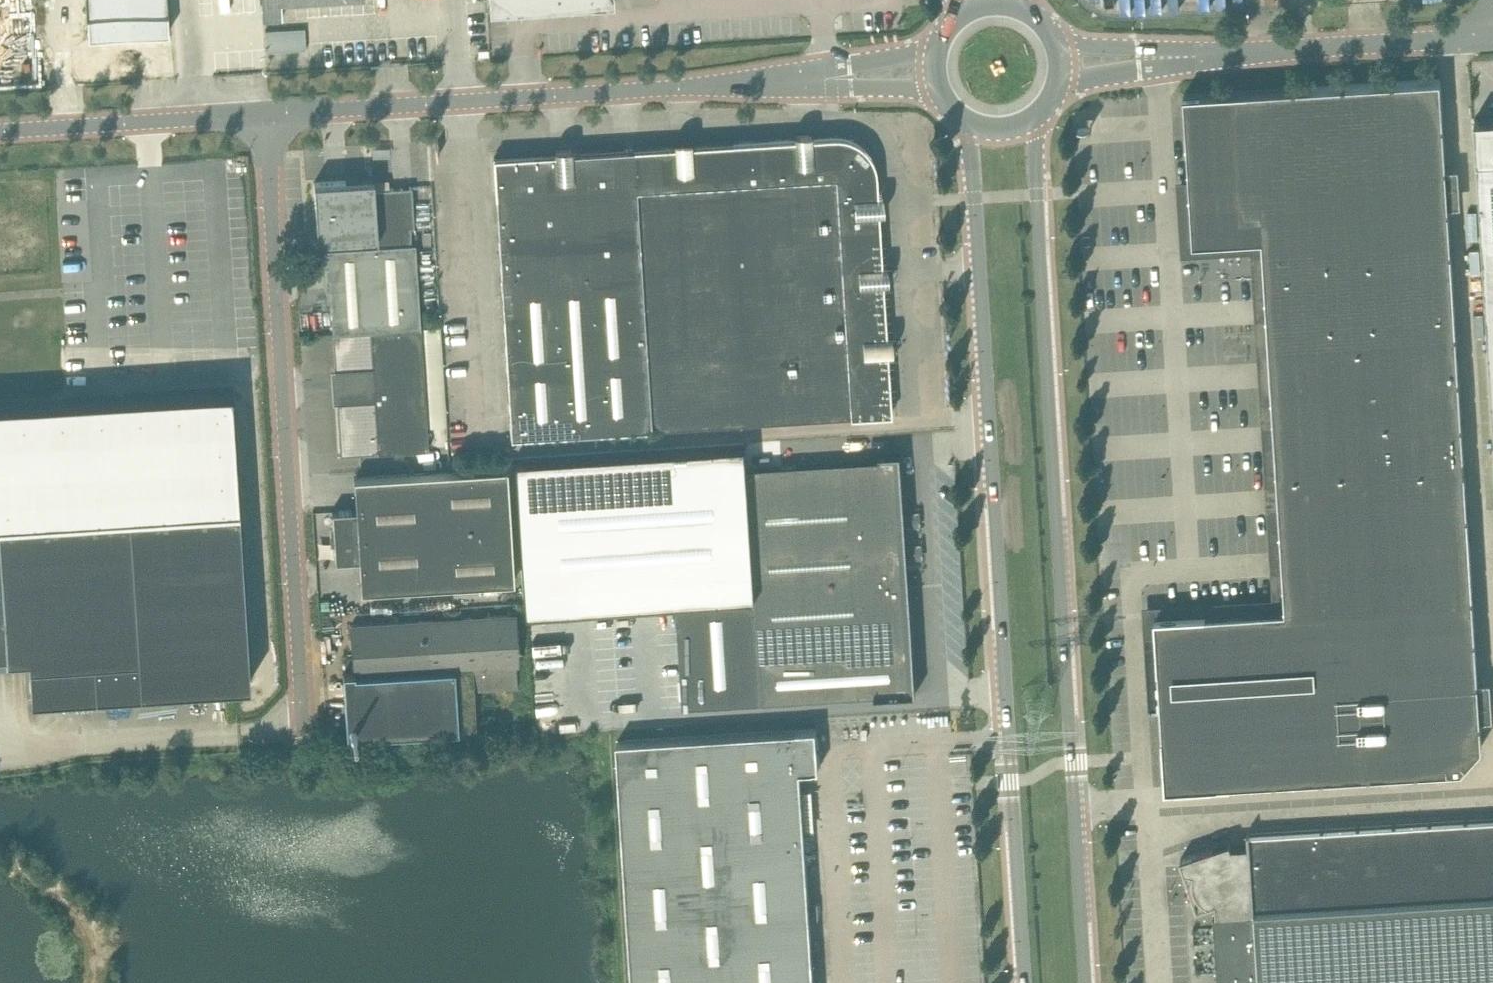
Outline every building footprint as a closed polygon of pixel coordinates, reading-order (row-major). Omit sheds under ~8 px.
[(100,10),(102,34),(182,29),(181,5),(180,0),(99,0),(100,10)] [(263,17),(282,16),(282,14),(281,0),(262,0),(263,17)] [(612,0),(491,0),(491,11),(612,4),(612,0)] [(305,27),(265,30),(266,51),(306,49),(305,27)] [(1463,768),(1481,745),(1441,78),(1184,94),(1193,241),(1263,237),(1286,609),(1155,617),(1161,709),(1166,787),(1230,783),(1230,782),(1463,768)] [(1474,118),(1492,413),(1492,116),(1474,118)] [(877,194),(876,173),(876,172),(876,171),(876,170),(876,169),(875,168),(875,167),(875,166),(875,165),(874,164),(874,163),(874,162),(874,161),(873,161),(873,160),(873,159),(872,158),(872,157),(871,156),(871,155),(870,154),(869,153),(869,152),(868,152),(868,151),(867,150),(866,149),(866,148),(865,148),(865,147),(864,147),(864,146),(863,146),(863,145),(862,145),(861,144),(860,143),(859,143),(859,142),(858,142),(857,141),(856,141),(856,140),(855,140),(854,139),(853,139),(852,139),(852,138),(851,138),(850,138),(849,137),(848,137),(847,137),(846,136),(845,136),(844,136),(843,136),(842,135),(841,135),(840,135),(839,135),(838,135),(837,135),(836,135),(835,135),(834,135),(833,135),(812,136),(812,131),(794,132),(794,138),(692,144),(692,138),(674,140),(674,145),(573,151),(572,146),(554,147),(554,152),(494,156),(511,436),(891,413),(887,352),(893,351),(891,334),(886,334),(883,282),(888,282),(887,264),(882,264),(878,212),(884,212),(883,194),(877,194)] [(320,214),(322,238),(327,238),(328,247),(336,247),(336,245),(335,244),(335,243),(335,242),(336,242),(336,241),(336,240),(337,240),(337,239),(338,239),(339,238),(341,237),(342,237),(343,237),(344,237),(345,237),(346,238),(347,239),(348,239),(349,240),(349,241),(349,242),(350,243),(350,244),(349,244),(349,246),(375,244),(372,188),(374,188),(374,178),(314,182),(316,215),(320,214)] [(372,188),(375,244),(349,246),(349,244),(350,244),(350,243),(349,241),(349,240),(348,239),(347,239),(346,238),(345,237),(344,237),(343,237),(342,237),(341,237),(339,238),(338,239),(337,239),(337,240),(336,240),(336,241),(336,242),(335,242),(335,243),(335,244),(336,245),(336,247),(328,247),(327,247),(328,250),(326,250),(325,250),(324,250),(322,251),(321,252),(320,252),(320,253),(319,255),(319,256),(319,257),(319,259),(320,260),(320,261),(321,262),(323,263),(324,264),(325,264),(326,264),(326,263),(328,263),(416,258),(416,242),(412,242),(411,226),(414,226),(412,186),(374,188),(372,188)] [(333,332),(420,327),(416,258),(328,263),(333,332)] [(333,332),(341,453),(361,452),(428,448),(420,327),(333,332)] [(29,653),(32,695),(250,680),(231,389),(0,405),(0,655),(29,653)] [(747,443),(514,458),(524,611),(677,601),(683,706),(875,694),(875,695),(917,692),(915,662),(906,641),(906,640),(904,640),(902,613),(904,613),(904,612),(910,597),(910,588),(902,589),(902,583),(904,582),(906,581),(907,580),(908,578),(908,576),(909,575),(904,506),(897,502),(895,502),(895,493),(896,493),(903,488),(901,451),(880,453),(881,459),(861,460),(748,468),(747,443)] [(335,560),(345,559),(359,558),(361,590),(516,580),(509,467),(354,477),(356,508),(332,509),(335,560)] [(351,623),(354,671),(343,672),(347,736),(476,727),(474,689),(518,686),(516,663),(521,663),(517,612),(371,622),(351,623)] [(797,769),(815,768),(813,728),(613,741),(629,982),(811,982),(797,769)] [(1181,857),(1187,875),(1188,875),(1186,869),(1193,873),(1193,875),(1193,877),(1193,880),(1193,882),(1194,884),(1194,886),(1195,888),(1196,891),(1197,892),(1198,894),(1200,896),(1202,898),(1203,899),(1205,900),(1207,901),(1210,902),(1212,903),(1214,903),(1216,904),(1217,912),(1214,912),(1218,982),(1492,982),(1492,819),(1250,835),(1250,831),(1248,831),(1249,844),(1231,845),(1230,841),(1181,857)]
